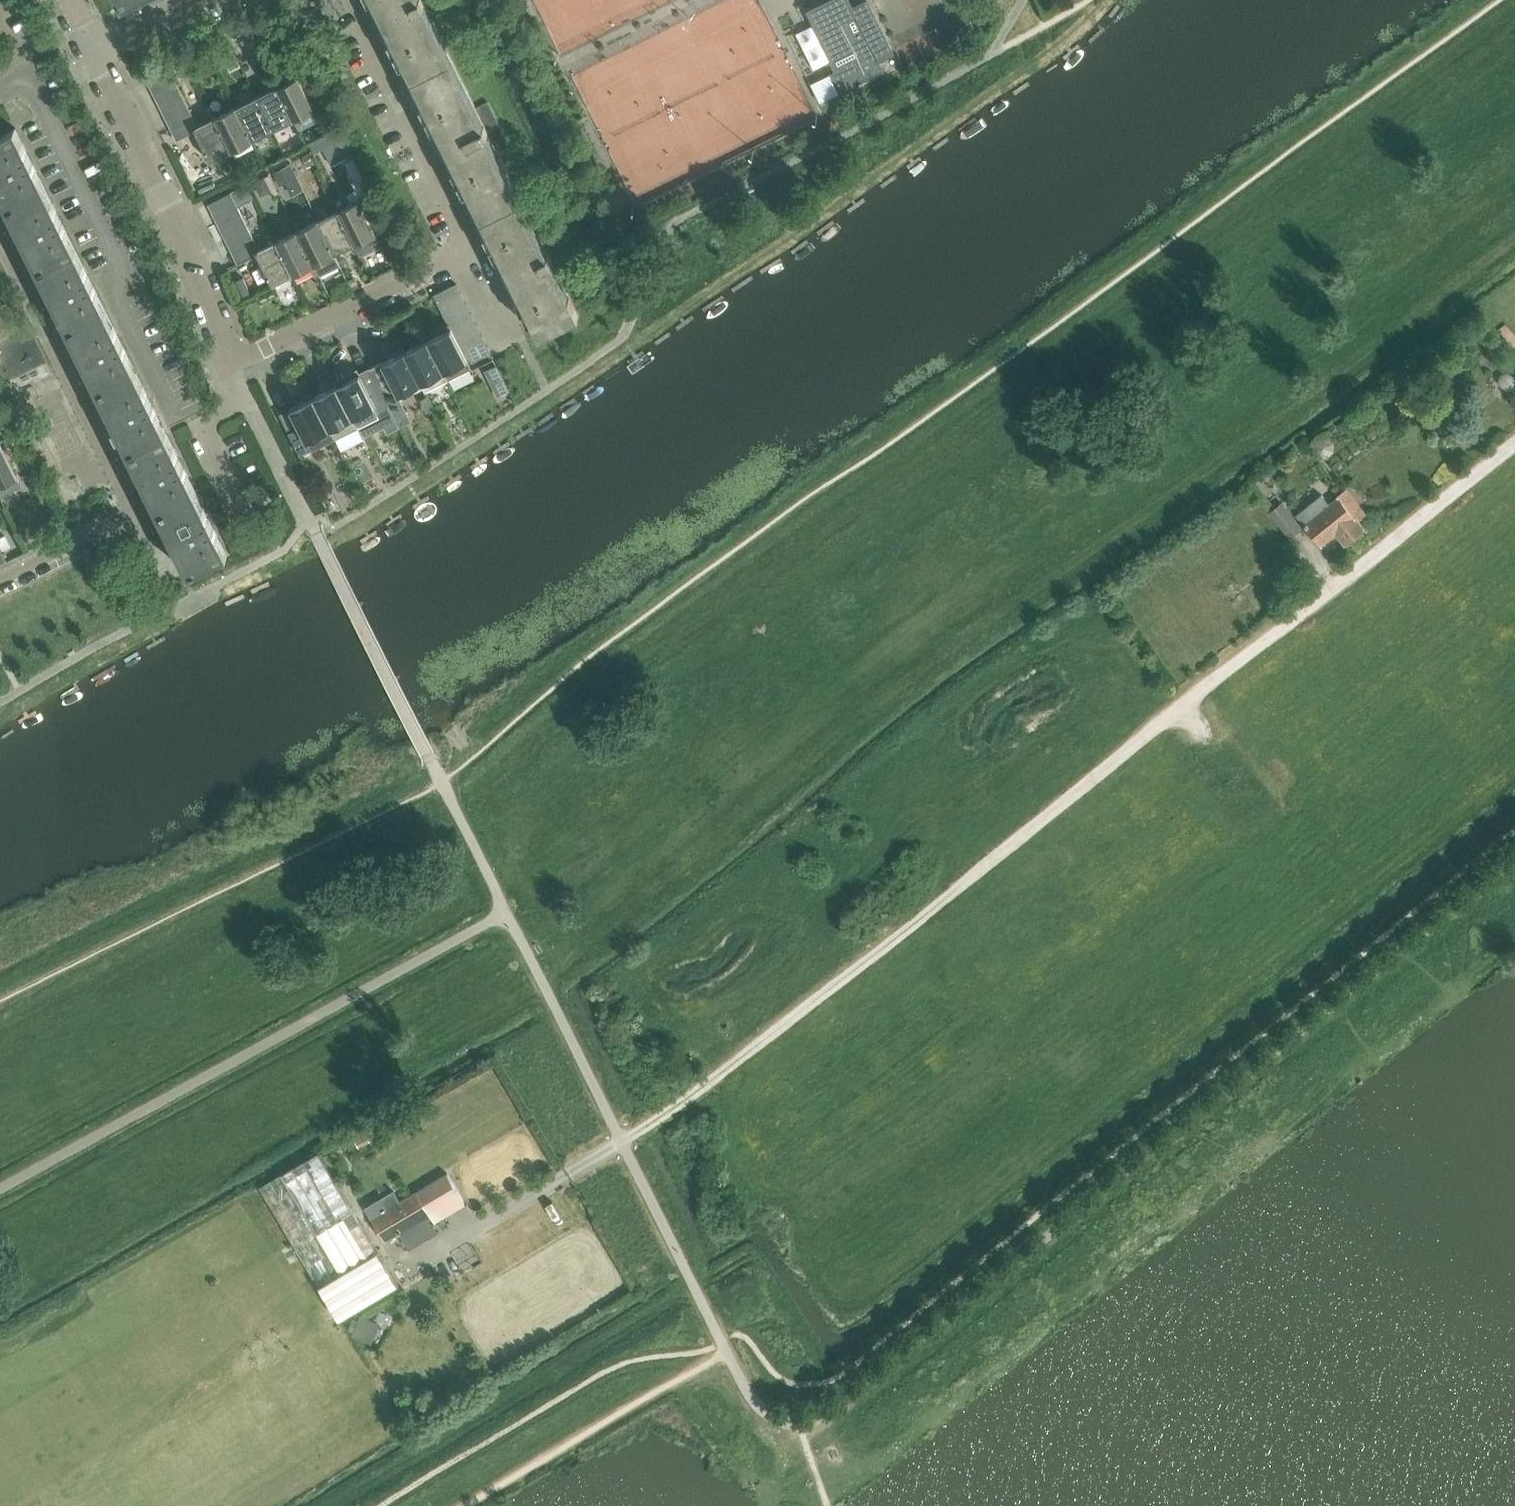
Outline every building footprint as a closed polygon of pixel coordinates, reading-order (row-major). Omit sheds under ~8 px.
[(488,101),(475,107),(422,0),(374,0),(539,334),(578,314),(496,149),(509,142),(488,101)] [(838,93),(883,71),(878,60),(893,53),(867,0),(853,7),(849,0),(830,0),(810,10),(816,22),(814,22),(833,60),(830,61),(835,71),(829,74),(838,93)] [(250,29),(238,35),(243,44),(255,38),(250,29)] [(231,43),(220,49),(231,71),(242,66),(231,43)] [(153,90),(174,79),(169,69),(148,80),(153,90)] [(298,75),(277,85),(293,119),(315,109),(298,76),(298,75)] [(158,99),(179,89),(174,79),(153,90),(158,99)] [(293,119),(277,85),(255,96),(272,130),(293,119)] [(163,109),(184,99),(179,89),(158,99),(163,109)] [(272,130),(255,96),(234,106),(251,140),(272,130)] [(168,119),(189,109),(184,99),(163,109),(168,119)] [(251,140),(234,106),(215,116),(232,149),(251,140)] [(173,129),(194,119),(189,109),(168,119),(173,129)] [(232,149),(215,116),(193,126),(210,160),(232,149)] [(16,128),(0,136),(0,191),(8,207),(46,189),(16,128)] [(336,129),(319,138),(325,149),(335,143),(343,158),(352,154),(338,128),(336,129)] [(290,165),(275,173),(281,184),(296,176),(290,165)] [(263,176),(255,180),(261,192),(264,193),(270,189),(263,176)] [(247,184),(231,192),(235,201),(238,207),(254,199),(247,184)] [(76,250),(46,189),(8,207),(38,268),(76,250)] [(214,212),(234,201),(229,191),(209,202),(214,212)] [(375,232),(358,198),(338,208),(355,243),(375,232)] [(218,222),(239,211),(234,201),(214,212),(218,222)] [(355,243),(338,208),(317,219),(334,253),(355,243)] [(223,232),(244,221),(239,211),(218,222),(223,232)] [(334,253),(317,219),(295,230),(311,264),(318,277),(340,266),(334,253)] [(228,242),(249,231),(244,221),(223,232),(228,242)] [(311,264),(295,230),(274,240),(291,274),(311,264)] [(233,252),(254,241),(249,231),(228,242),(233,252)] [(291,274),(274,240),(254,250),(271,284),(291,274)] [(107,311),(76,250),(38,268),(69,329),(107,311)] [(442,313),(465,302),(456,283),(433,294),(442,313)] [(448,324),(471,313),(465,302),(442,313),(448,323),(448,324)] [(137,372),(107,311),(69,329),(99,390),(137,372)] [(454,335),(477,324),(471,313),(448,324),(454,335)] [(440,333),(428,339),(444,370),(449,379),(470,369),(465,358),(459,346),(454,335),(448,324),(448,323),(438,328),(440,333)] [(459,346),(482,335),(477,324),(454,335),(459,346)] [(393,326),(387,329),(391,338),(388,339),(393,350),(403,346),(393,326)] [(421,326),(414,330),(418,338),(425,334),(421,326)] [(444,370),(428,339),(425,334),(418,338),(414,340),(416,344),(405,350),(421,383),(425,391),(449,379),(444,370)] [(465,358),(488,346),(482,335),(459,346),(465,358)] [(421,383),(405,350),(403,346),(393,350),(391,351),(394,356),(381,362),(381,363),(370,368),(389,405),(401,399),(399,394),(421,383)] [(470,369),(493,357),(488,346),(465,358),(470,369)] [(389,405),(370,368),(360,373),(357,368),(346,374),(348,378),(336,385),(357,428),(382,416),(379,410),(389,405)] [(328,370),(319,374),(324,385),(333,380),(328,370)] [(167,433),(137,372),(99,390),(129,451),(167,433)] [(304,377),(294,382),(301,396),(302,396),(302,397),(311,392),(312,391),(305,377),(304,377)] [(357,428),(336,385),(333,380),(324,385),(323,385),(325,390),(314,395),(313,396),(330,429),(335,439),(357,428)] [(505,380),(494,385),(499,395),(510,390),(505,380)] [(303,402),(280,413),(300,455),(312,449),(308,440),(330,429),(313,396),(314,395),(312,391),(311,392),(302,397),(304,401),(303,402)] [(197,494),(167,433),(129,451),(159,512),(197,494)] [(0,447),(0,484),(15,477),(0,447)] [(228,555),(197,494),(159,512),(190,573),(228,555)] [(1365,529),(1338,495),(1328,502),(1322,494),(1296,514),(1321,545),(1337,533),(1345,544),(1365,529)] [(1302,526),(1282,501),(1269,511),(1289,536),(1302,526)] [(4,535),(0,537),(0,546),(2,550),(9,546),(4,535)] [(338,1318),(399,1284),(323,1150),(232,1201),(238,1211),(256,1201),(263,1214),(275,1207),(338,1318)] [(386,1240),(429,1213),(435,1222),(467,1203),(448,1169),(426,1183),(399,1199),(394,1191),(380,1199),(387,1209),(373,1218),(386,1240)]
